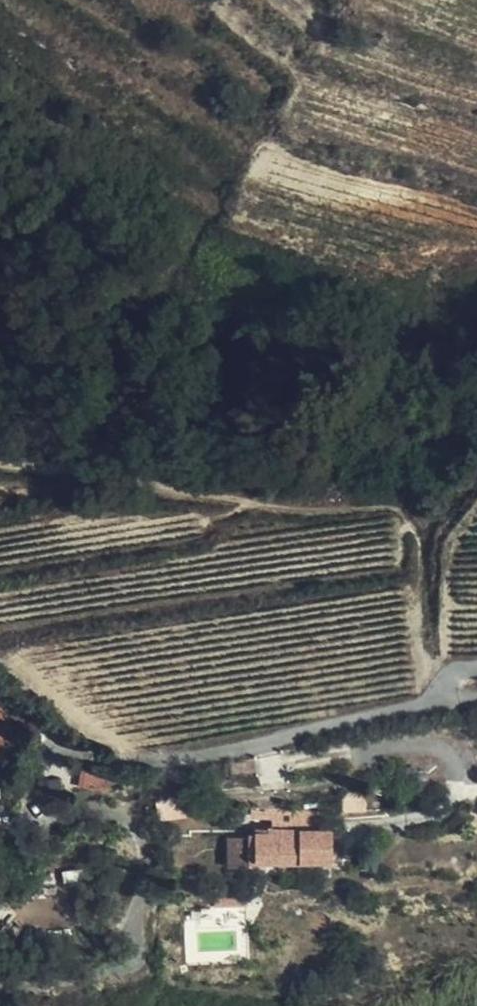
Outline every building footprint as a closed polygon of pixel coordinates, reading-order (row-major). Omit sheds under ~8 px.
[(9,740),(0,728),(0,747),(9,740)] [(254,845),(255,847),(256,870),(335,870),(334,845),(254,845)] [(255,847),(228,848),(229,878),(256,876),(255,847)] [(245,904),(212,904),(211,922),(244,923),(245,904)]
